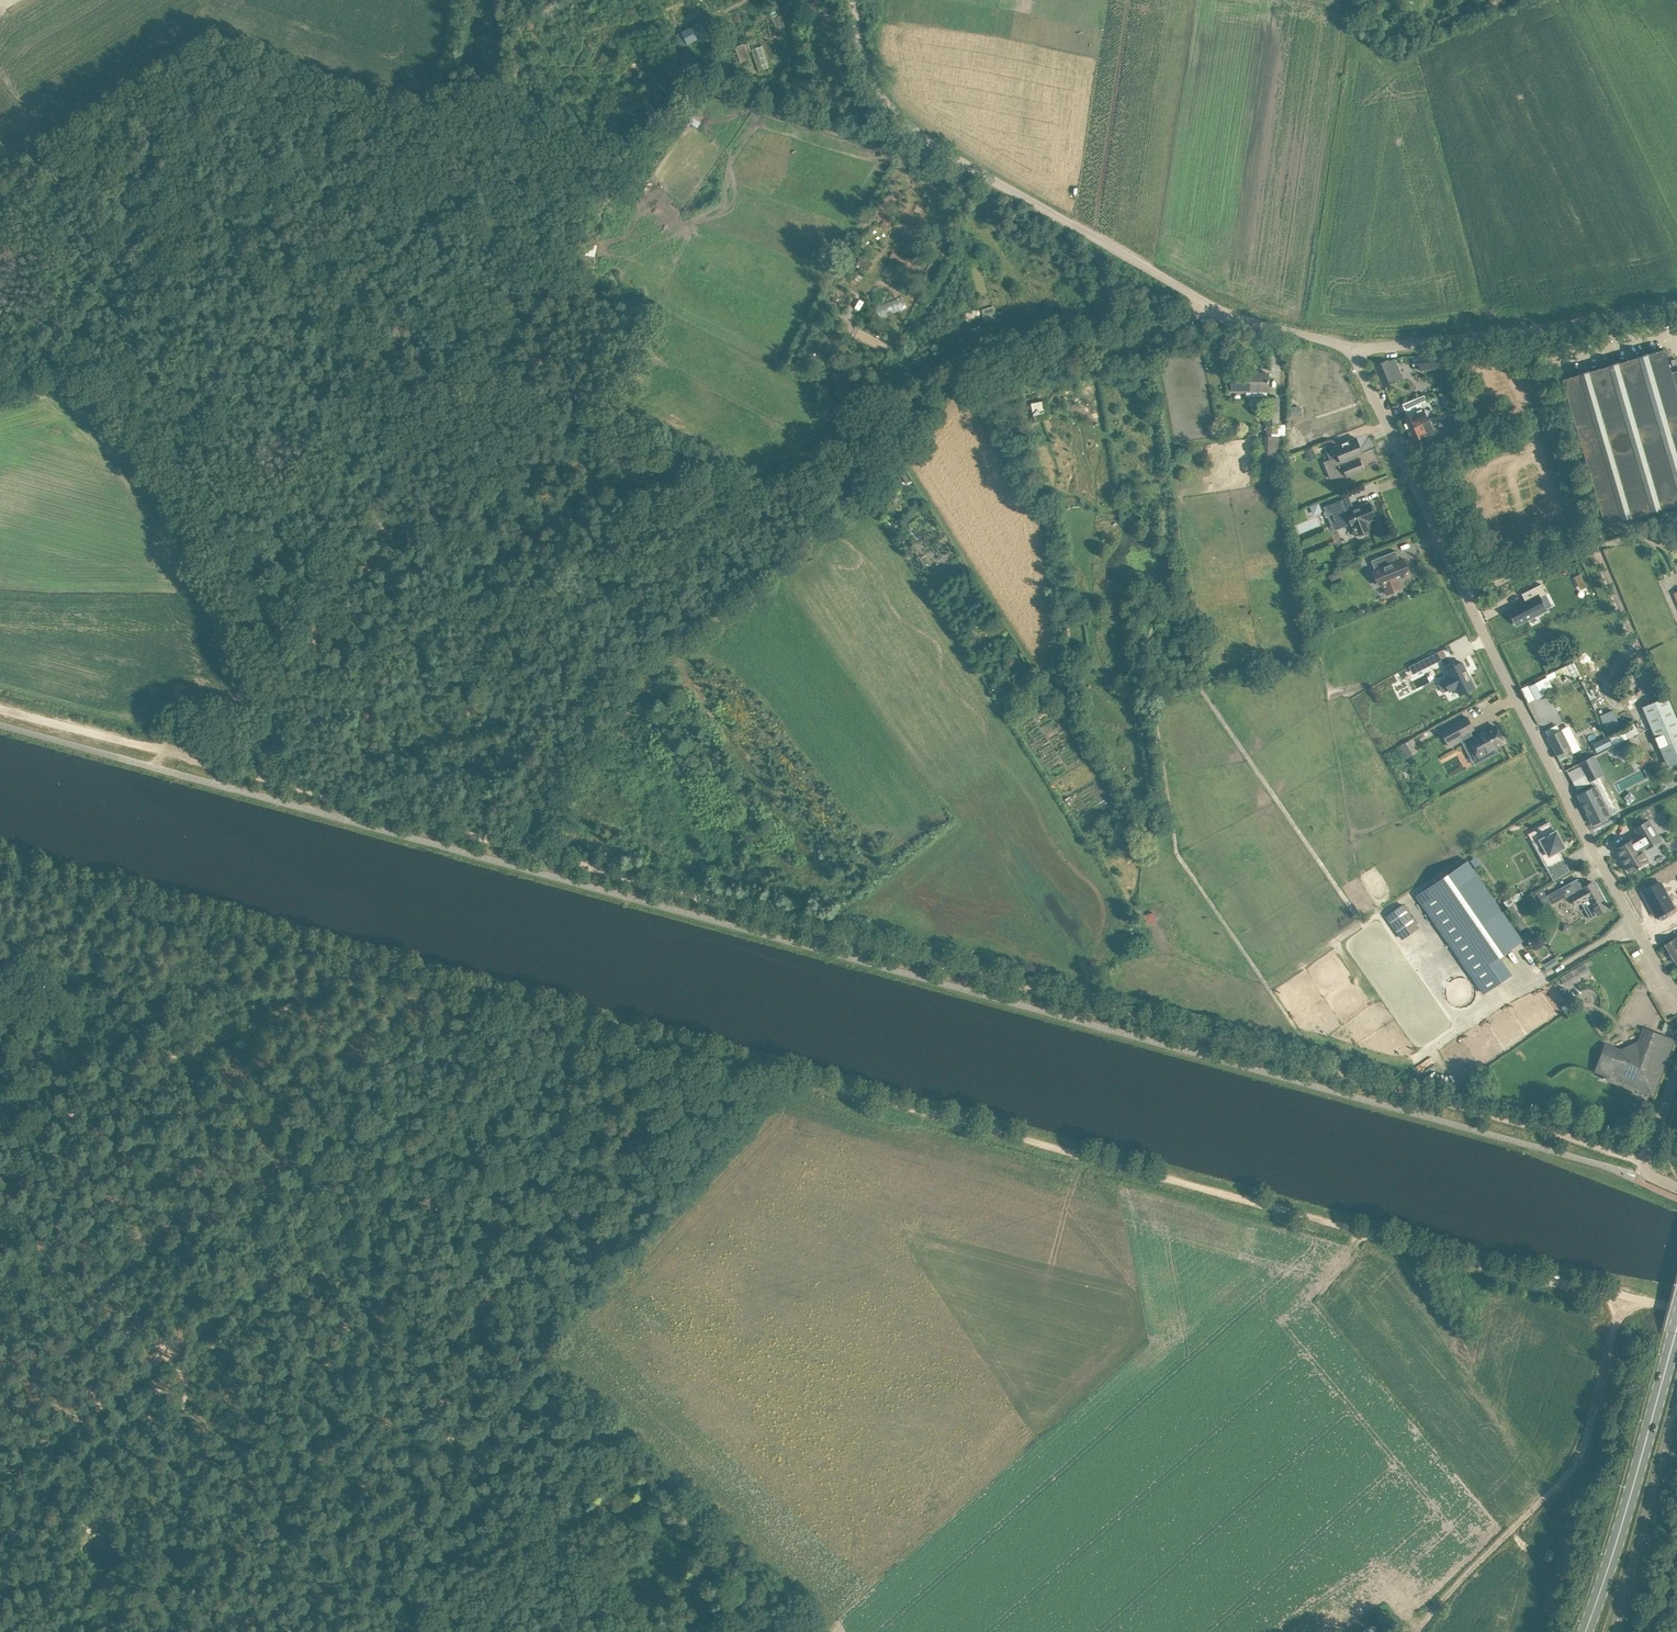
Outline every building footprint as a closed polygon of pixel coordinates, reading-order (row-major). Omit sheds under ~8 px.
[(1488,1),(1491,9),(1506,4),(1507,0),(1492,0),(1488,1)] [(701,22),(692,27),(682,32),(688,44),(707,34),(701,22)] [(1562,379),(1605,525),(1621,520),(1621,521),(1632,518),(1632,517),(1650,512),(1651,513),(1662,510),(1662,509),(1676,504),(1676,372),(1672,374),(1664,349),(1648,354),(1648,353),(1637,356),(1637,357),(1619,363),(1619,362),(1607,365),(1608,366),(1589,371),(1589,370),(1578,374),(1578,375),(1562,379)] [(1443,366),(1441,353),(1420,356),(1422,369),(1443,366)] [(1402,378),(1394,359),(1388,362),(1388,360),(1374,365),(1383,386),(1396,380),(1402,378)] [(1269,391),(1269,373),(1252,373),(1252,371),(1232,372),(1232,391),(1269,391)] [(1437,408),(1455,402),(1451,390),(1433,396),(1437,408)] [(1423,408),(1418,397),(1402,404),(1408,415),(1402,418),(1407,430),(1429,420),(1423,408)] [(1266,398),(1268,460),(1281,459),(1280,398),(1266,398)] [(1041,400),(1030,402),(1032,414),(1043,413),(1041,400)] [(1292,408),(1292,417),(1301,418),(1301,408),(1292,408)] [(1445,422),(1449,435),(1463,430),(1458,417),(1445,422)] [(1429,420),(1407,430),(1413,442),(1426,436),(1426,437),(1435,433),(1429,420)] [(1362,453),(1356,438),(1334,446),(1338,456),(1331,459),(1334,465),(1358,455),(1362,453)] [(1313,449),(1304,452),(1306,458),(1315,455),(1313,449)] [(1364,470),(1358,455),(1334,465),(1331,459),(1324,462),(1330,478),(1347,476),(1347,477),(1364,470)] [(1354,508),(1349,497),(1330,505),(1337,523),(1348,518),(1355,536),(1359,534),(1360,536),(1369,533),(1368,531),(1372,529),(1368,521),(1377,518),(1375,515),(1377,514),(1373,504),(1371,505),(1370,502),(1354,508)] [(1410,573),(1404,559),(1400,561),(1396,550),(1371,560),(1375,570),(1373,571),(1379,586),(1383,584),(1387,594),(1401,588),(1397,578),(1410,573)] [(1574,577),(1577,583),(1583,581),(1580,575),(1574,577)] [(1520,603),(1509,609),(1511,614),(1517,625),(1527,619),(1546,610),(1540,598),(1547,594),(1543,588),(1541,584),(1522,594),(1525,601),(1520,604),(1520,603)] [(1152,652),(1149,663),(1164,667),(1167,656),(1152,652)] [(1438,652),(1419,661),(1422,669),(1442,659),(1442,658),(1438,652)] [(1450,676),(1443,680),(1449,691),(1456,688),(1460,695),(1474,687),(1461,661),(1447,669),(1450,676)] [(1571,663),(1566,665),(1573,678),(1578,676),(1571,663)] [(1547,677),(1542,679),(1546,688),(1551,685),(1549,681),(1557,677),(1563,674),(1560,668),(1554,672),(1546,675),(1547,677)] [(1031,672),(1023,678),(1027,684),(1035,678),(1031,672)] [(1529,684),(1521,689),(1528,701),(1536,697),(1536,698),(1548,692),(1546,688),(1542,679),(1530,686),(1529,684)] [(1642,706),(1660,747),(1668,768),(1676,764),(1676,720),(1667,696),(1642,706)] [(1612,712),(1600,717),(1607,733),(1619,728),(1612,712)] [(1470,743),(1478,756),(1504,742),(1496,726),(1474,738),(1470,731),(1474,729),(1467,717),(1441,731),(1449,746),(1463,739),(1466,745),(1470,743)] [(1633,723),(1608,736),(1612,744),(1637,731),(1633,723)] [(1571,748),(1561,729),(1547,736),(1557,755),(1571,748)] [(1593,744),(1597,752),(1612,744),(1608,736),(1593,744)] [(1412,746),(1404,750),(1407,755),(1415,751),(1412,746)] [(1592,757),(1580,762),(1590,781),(1601,775),(1592,757)] [(1606,805),(1596,785),(1578,795),(1593,824),(1609,816),(1604,807),(1606,805)] [(1652,805),(1638,812),(1644,823),(1648,820),(1657,815),(1652,805)] [(1634,839),(1617,848),(1622,857),(1620,859),(1624,865),(1626,864),(1631,872),(1648,863),(1640,850),(1646,847),(1647,848),(1660,840),(1648,820),(1644,823),(1635,828),(1640,837),(1634,840),(1634,839)] [(1553,832),(1549,823),(1538,829),(1545,842),(1537,846),(1548,866),(1561,859),(1557,851),(1565,847),(1560,837),(1556,830),(1553,832)] [(1652,854),(1653,867),(1656,873),(1674,864),(1665,847),(1652,854)] [(1475,855),(1468,860),(1474,869),(1481,864),(1475,855)] [(1422,903),(1484,993),(1512,975),(1499,956),(1523,940),(1474,869),(1468,860),(1425,890),(1430,898),(1422,903)] [(1556,865),(1548,870),(1553,880),(1562,875),(1556,865)] [(1607,909),(1592,882),(1583,887),(1583,888),(1571,895),(1576,905),(1582,901),(1584,905),(1583,906),(1590,919),(1607,909)] [(1660,882),(1643,891),(1656,916),(1659,915),(1662,920),(1670,916),(1668,910),(1674,907),(1660,882)] [(1566,895),(1561,886),(1546,894),(1551,903),(1566,895)] [(1519,894),(1504,903),(1508,909),(1516,904),(1523,900),(1519,894)] [(1516,904),(1508,909),(1516,922),(1524,917),(1516,904)] [(1418,926),(1403,905),(1386,916),(1401,938),(1418,926)] [(1533,937),(1527,941),(1530,947),(1537,942),(1533,937)] [(1665,944),(1676,964),(1676,963),(1676,937),(1665,944)] [(1584,963),(1561,977),(1566,986),(1590,972),(1584,963)] [(1563,987),(1559,990),(1566,1000),(1570,997),(1563,987)] [(1652,1094),(1672,1040),(1653,1032),(1644,1029),(1639,1044),(1637,1043),(1624,1049),(1623,1051),(1605,1045),(1602,1054),(1595,1073),(1603,1076),(1602,1078),(1606,1079),(1606,1077),(1646,1092),(1652,1094)]
